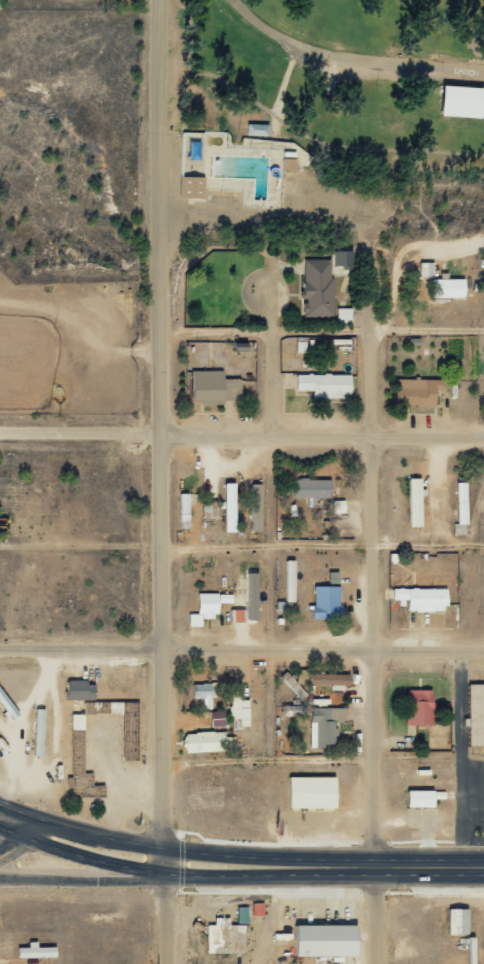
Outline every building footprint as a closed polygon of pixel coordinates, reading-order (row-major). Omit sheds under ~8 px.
[(445,85),(444,115),(483,116),(483,86),(445,85)] [(296,158),(282,158),(283,171),(296,170),(296,158)] [(205,176),(181,175),(180,197),(204,198),(205,176)] [(223,178),(205,177),(205,191),(232,191),(232,187),(223,186),(223,178)] [(334,267),(352,267),(352,250),(334,250),(334,267)] [(332,258),(303,259),(304,301),(304,315),(333,315),(332,258)] [(420,276),(433,276),(433,262),(420,262),(420,276)] [(465,277),(432,278),(433,297),(466,296),(465,277)] [(224,370),(192,370),(192,403),(216,403),(216,399),(241,399),(240,378),(224,378),(224,370)] [(352,397),(352,373),(297,373),(297,390),(314,390),(314,397),(352,397)] [(437,406),(438,390),(443,390),(443,379),(397,378),(397,405),(437,406)] [(410,525),(423,525),(422,477),(409,477),(410,525)] [(293,497),(331,497),(332,479),(293,478),(293,497)] [(236,530),(237,481),(226,481),(225,530),(236,530)] [(467,481),(456,481),(457,526),(468,525),(467,481)] [(252,483),(251,530),(262,530),(263,483),(252,483)] [(189,493),(180,493),(181,527),(190,527),(189,493)] [(248,618),(259,618),(258,571),(247,571),(248,618)] [(341,585),(315,585),(314,617),(341,617),(341,585)] [(394,598),(409,599),(409,610),(447,611),(448,587),(394,587),(394,598)] [(199,613),(190,612),(189,625),(202,626),(202,617),(218,618),(218,600),(222,600),(222,593),(199,592),(199,613)] [(351,684),(351,673),(311,672),(311,683),(351,684)] [(96,681),(66,680),(66,698),(96,699),(96,681)] [(212,708),(212,683),(193,682),(193,698),(203,698),(203,708),(212,708)] [(470,745),(483,745),(483,683),(470,683),(470,745)] [(433,724),(434,689),(407,688),(407,723),(433,724)] [(231,727),(250,727),(250,698),(241,699),(241,689),(231,689),(231,727)] [(282,714),(307,715),(307,705),(282,705),(282,714)] [(344,706),(310,707),(311,745),(336,745),(336,722),(344,722),(344,706)] [(211,725),(225,726),(225,710),(211,710),(211,725)] [(71,794),(105,795),(106,785),(94,784),(94,772),(84,772),(85,713),(72,713),(71,794)] [(227,750),(226,731),(184,732),(185,752),(227,750)] [(337,775),(291,775),(291,808),(337,808),(337,775)] [(435,806),(435,798),(444,798),(444,789),(409,790),(409,807),(435,806)] [(253,902),(254,914),(264,914),(263,902),(253,902)] [(238,923),(248,922),(248,906),(238,906),(238,923)] [(450,934),(470,933),(469,908),(449,908),(450,934)] [(246,924),(231,923),(231,916),(216,916),(215,924),(208,924),(207,952),(246,953),(246,924)] [(359,923),(294,924),(295,956),(359,955),(359,923)] [(38,946),(38,941),(29,941),(29,946),(18,947),(19,957),(57,956),(57,946),(38,946)]
